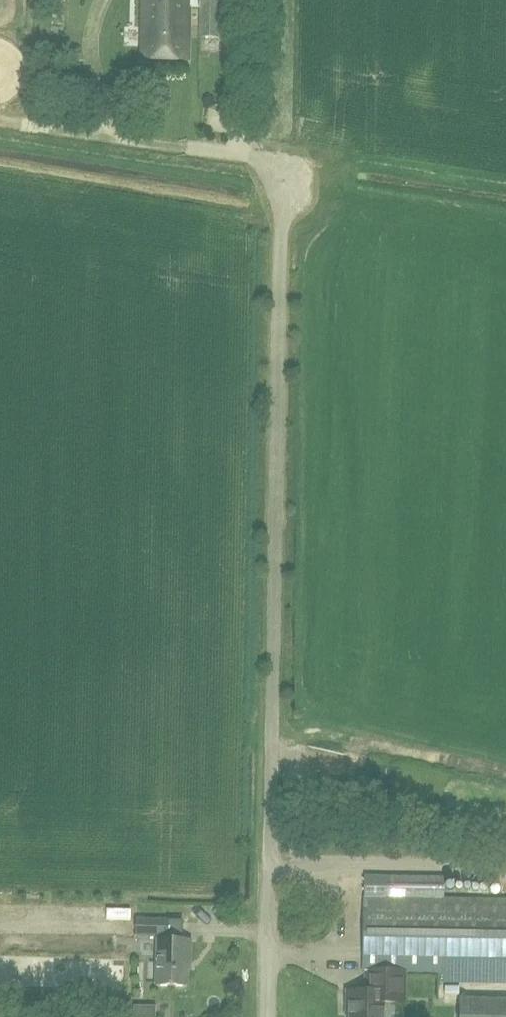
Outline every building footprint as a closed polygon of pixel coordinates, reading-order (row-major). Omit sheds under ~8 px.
[(144,21),(221,23),(221,0),(144,0),(144,21)] [(221,38),(221,23),(144,21),(143,59),(189,60),(190,37),(221,38)] [(389,877),(366,876),(365,897),(364,973),(368,973),(367,992),(348,991),(348,1015),(351,1015),(351,1016),(385,1016),(385,996),(394,996),(395,972),(444,973),(444,982),(505,983),(505,899),(445,898),(445,878),(389,877)] [(139,937),(171,938),(171,919),(138,919),(139,937)] [(157,940),(158,985),(189,985),(188,961),(191,961),(191,940),(157,940)] [(493,1005),(493,991),(459,993),(461,1016),(505,1016),(505,1004),(493,1005)]
